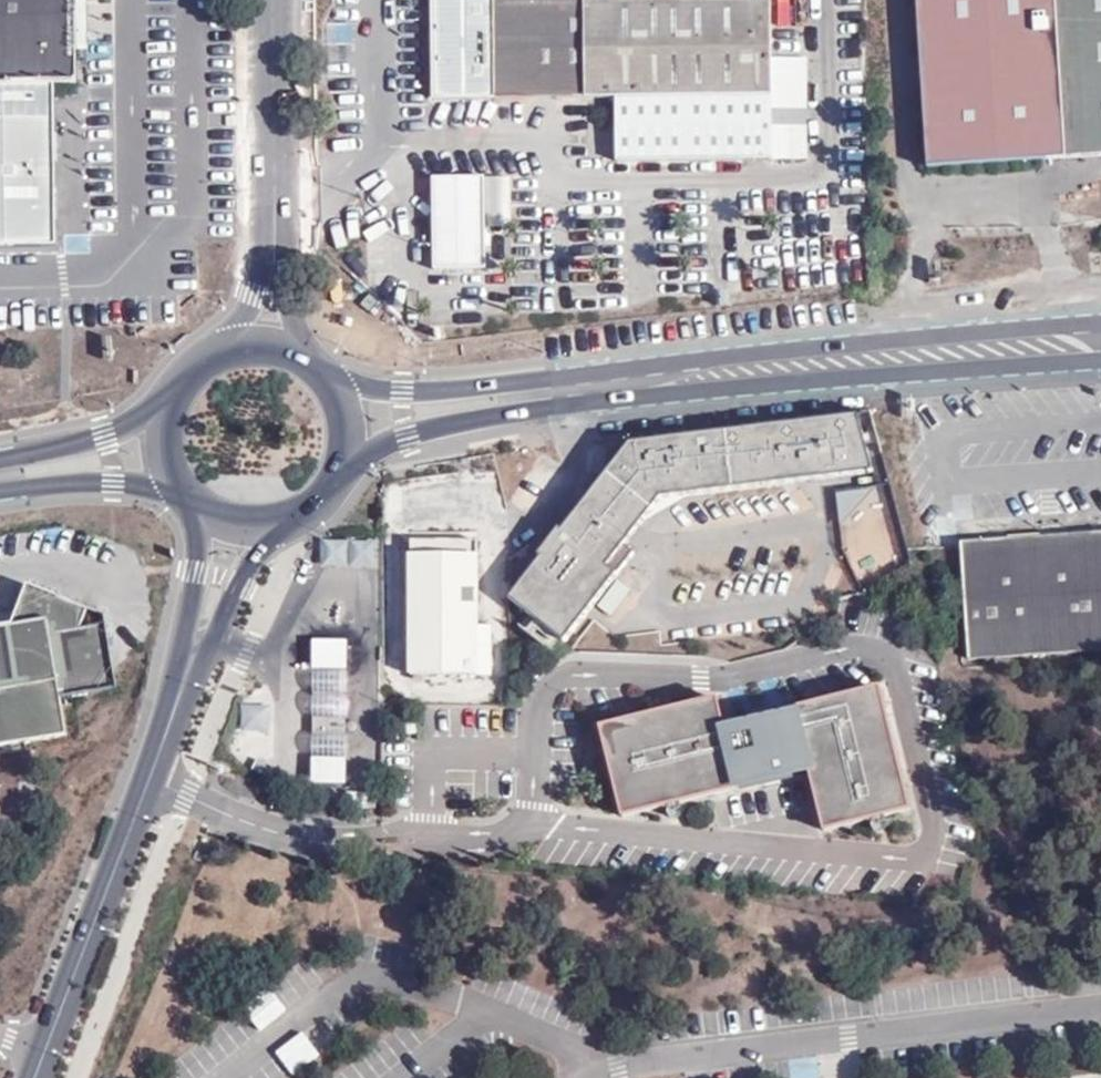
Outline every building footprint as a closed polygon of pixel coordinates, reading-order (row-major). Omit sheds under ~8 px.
[(56,85),(58,85),(74,85),(76,85),(75,0),(0,0),(0,86),(56,85)] [(433,98),(617,97),(618,160),(809,160),(810,111),(771,111),(770,0),(433,0),(433,98)] [(928,164),(1100,155),(1100,0),(918,0),(928,164)] [(0,86),(0,246),(58,246),(56,85),(0,86)] [(74,97),(74,85),(58,85),(58,98),(74,97)] [(488,270),(488,227),(487,178),(435,179),(435,270),(488,270)] [(487,178),(488,227),(513,228),(513,179),(487,178)] [(509,599),(564,642),(617,572),(608,565),(625,544),(661,499),(874,473),(859,416),(630,444),(562,531),(559,529),(538,556),(541,558),(509,599)] [(840,526),(877,485),(835,490),(840,526)] [(964,546),(971,659),(1100,651),(1100,536),(964,546)] [(411,540),(411,554),(477,555),(477,541),(411,540)] [(625,544),(608,565),(617,572),(635,551),(625,544)] [(411,675),(477,675),(477,625),(477,555),(411,554),(411,675)] [(28,586),(13,626),(0,629),(0,748),(68,736),(63,698),(119,690),(107,618),(28,586)] [(477,625),(477,675),(491,675),(491,625),(477,625)] [(314,722),(346,722),(347,671),(314,671),(314,722)] [(620,816),(738,787),(736,784),(807,767),(807,770),(822,830),(909,807),(879,686),(791,708),(793,715),(725,732),(722,725),(716,698),(598,727),(620,816)] [(791,708),(722,725),(725,732),(793,715),(791,708)] [(314,735),(345,735),(346,722),(314,722),(314,735)] [(344,762),(345,735),(314,735),(314,761),(344,762)] [(736,784),(738,787),(807,770),(807,767),(736,784)]
